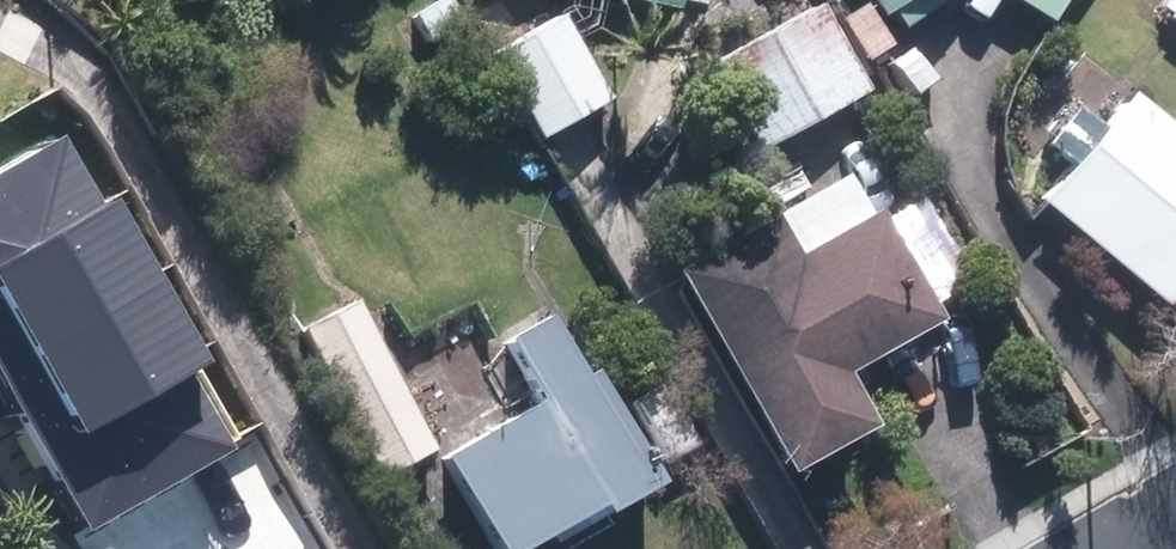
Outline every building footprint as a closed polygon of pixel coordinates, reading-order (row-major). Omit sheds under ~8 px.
[(670,11),(672,1),(695,6),(696,0),(619,0),(670,11)] [(877,17),(886,11),(895,25),(934,0),(865,0),(877,17)] [(1046,22),(1060,0),(1010,0),(1046,22)] [(1167,18),(1175,24),(1175,5),(1167,18)] [(708,65),(754,147),(859,89),(813,7),(708,65)] [(557,19),(488,58),(535,138),(603,99),(557,19)] [(1035,199),(1159,306),(1175,286),(1175,146),(1122,99),(1035,199)] [(67,133),(0,170),(0,259),(104,200),(67,133)] [(835,184),(668,274),(776,473),(861,427),(832,375),(923,325),(865,219),(857,224),(835,184)] [(159,264),(116,194),(104,200),(0,259),(0,354),(159,264)] [(159,264),(0,354),(0,376),(46,457),(195,373),(186,358),(206,347),(159,264)] [(429,451),(350,301),(293,331),(371,481),(429,451)] [(491,548),(517,548),(547,531),(551,538),(648,481),(585,374),(578,378),(543,319),(504,342),(539,401),(438,459),(491,548)] [(238,448),(195,373),(46,457),(89,532),(238,448)]
